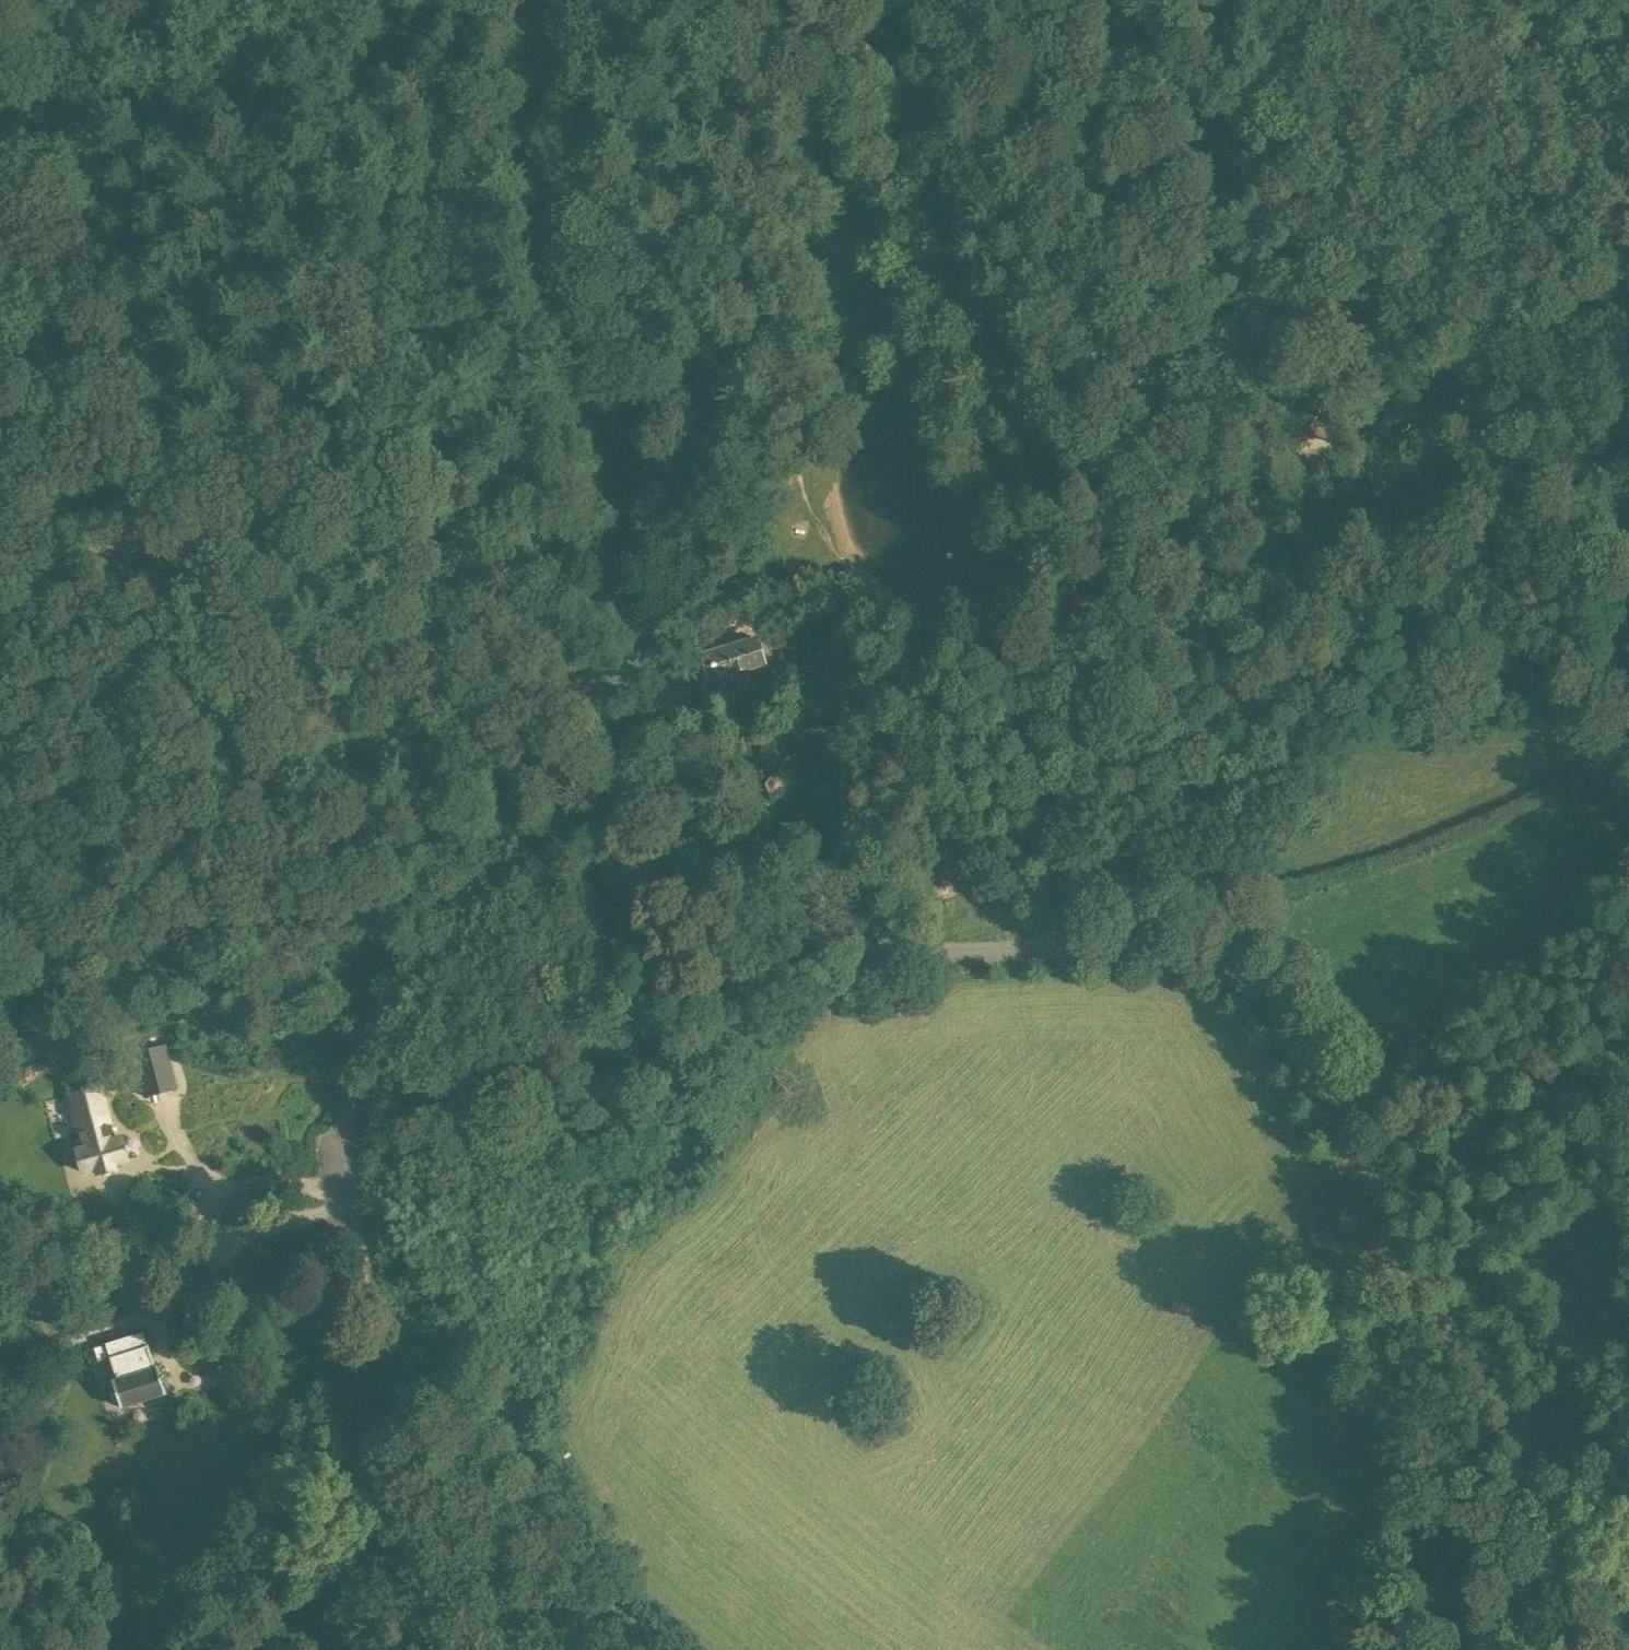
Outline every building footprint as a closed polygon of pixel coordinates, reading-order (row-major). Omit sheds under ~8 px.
[(703,655),(710,677),(716,675),(717,676),(763,662),(757,645),(762,643),(761,638),(756,640),(755,638),(709,652),(709,653),(703,655)] [(134,1054),(146,1097),(178,1089),(166,1045),(134,1054)] [(81,1133),(75,1134),(79,1148),(77,1149),(82,1171),(96,1167),(98,1173),(114,1168),(113,1163),(127,1159),(121,1137),(115,1138),(111,1124),(108,1125),(98,1087),(70,1095),(81,1133)] [(89,1329),(103,1323),(100,1315),(86,1320),(89,1329)] [(106,1344),(111,1357),(110,1358),(117,1380),(112,1381),(121,1407),(165,1393),(157,1367),(154,1368),(147,1346),(143,1332),(106,1344)]
